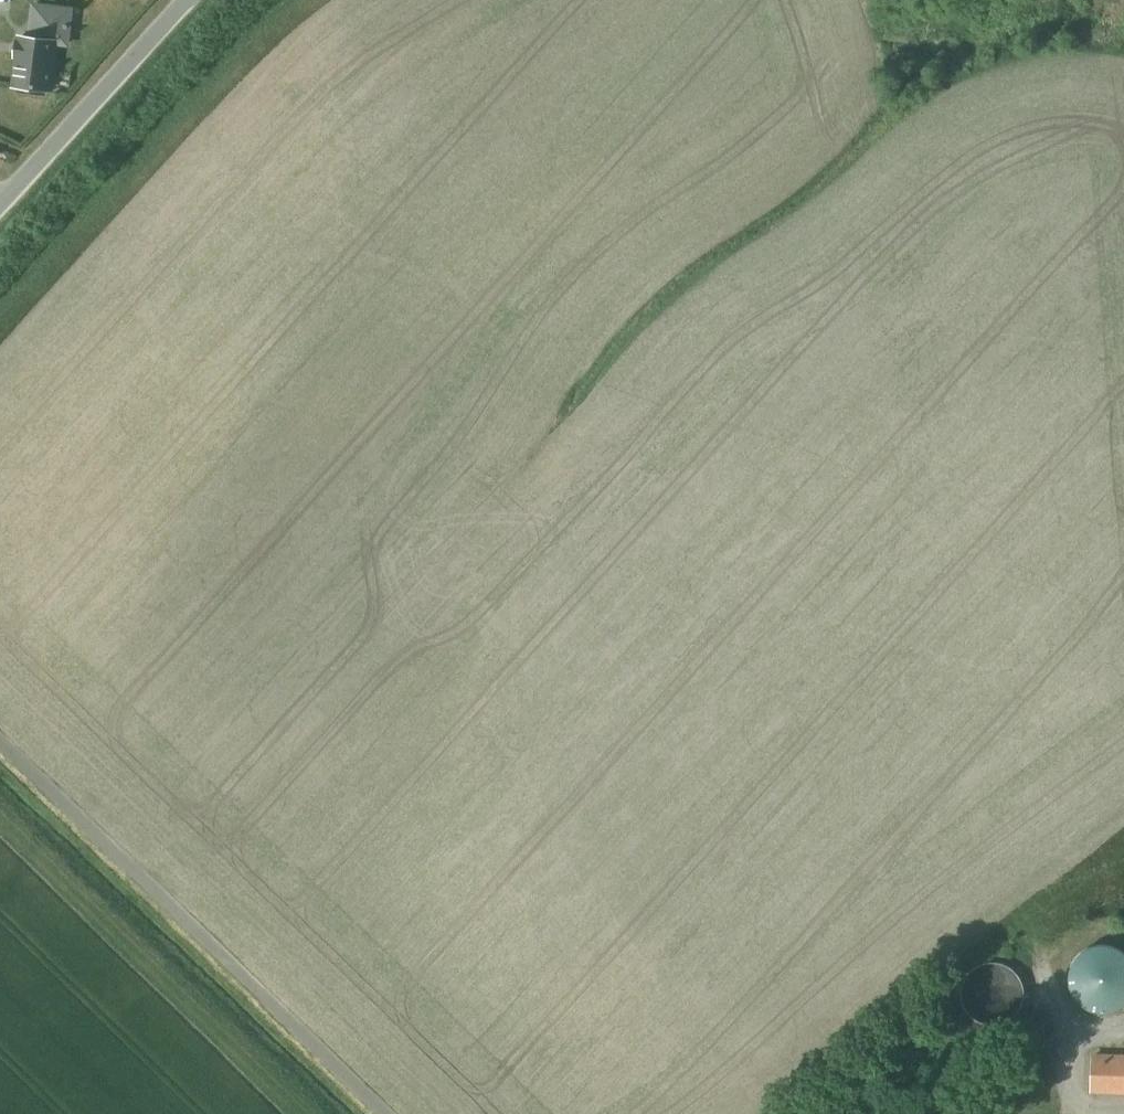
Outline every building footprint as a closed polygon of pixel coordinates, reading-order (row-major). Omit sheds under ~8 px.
[(72,10),(36,6),(35,7),(36,7),(32,39),(23,38),(22,37),(22,39),(21,43),(19,42),(17,57),(20,57),(16,85),(16,86),(17,87),(17,86),(51,90),(52,89),(51,89),(57,43),(69,45),(69,44),(73,11),(73,10),(72,10)] [(1068,971),(1068,983),(1072,994),(1080,1004),(1090,1010),(1101,1012),(1113,1011),(1123,1006),(1123,947),(1113,942),(1101,941),(1090,944),(1079,950),(1072,959),(1068,971)] [(1023,987),(1023,982),(1022,975),(1021,969),(1017,964),(1013,959),(1008,954),(1002,952),(998,951),(991,950),(985,951),(978,953),(972,957),(968,960),(965,964),(961,971),(960,976),(959,982),(960,989),(962,995),(966,1001),(970,1006),(974,1009),(980,1012),(987,1013),(993,1014),(999,1013),(1005,1011),(1010,1008),(1014,1004),(1018,999),(1021,993),(1023,987)] [(1086,1051),(1087,1090),(1123,1089),(1123,1050),(1086,1051)]
